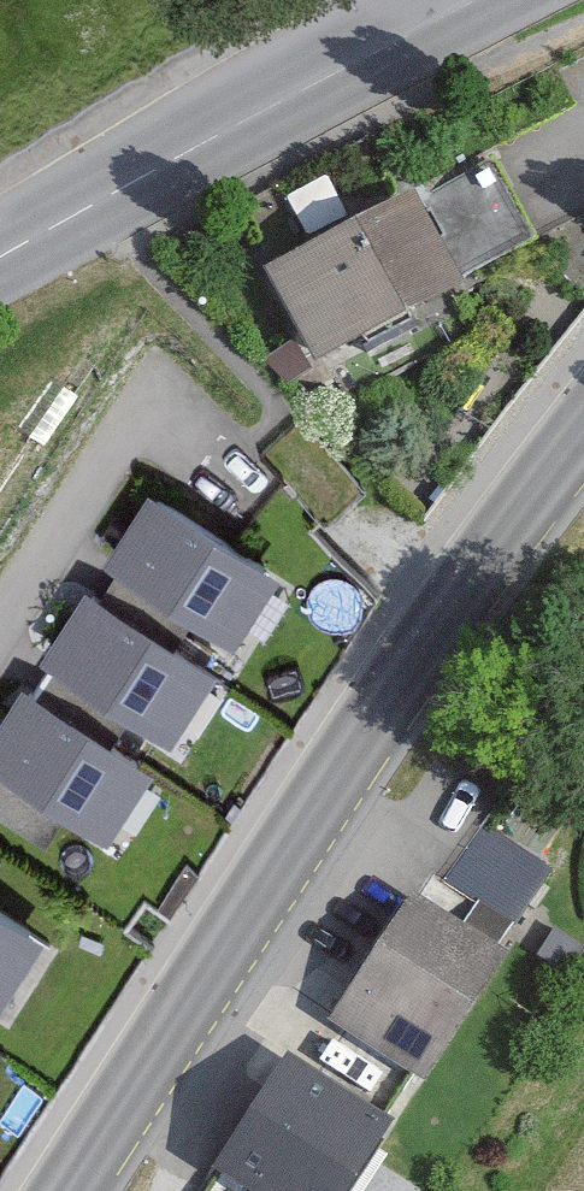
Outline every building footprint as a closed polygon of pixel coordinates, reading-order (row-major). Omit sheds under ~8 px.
[(487,148),(421,190),(476,275),(542,232),(487,148)] [(440,282),(390,195),(244,278),(294,364),(440,282)] [(255,574),(130,494),(85,564),(210,644),(255,574)] [(194,669),(70,589),(25,659),(149,739),(194,669)] [(7,687),(0,698),(0,782),(86,837),(131,766),(7,687)] [(481,818),(451,874),(524,913),(555,857),(481,818)] [(485,955),(393,896),(312,1020),(404,1079),(485,955)] [(0,924),(0,972),(22,938),(0,924)] [(264,1058),(191,1171),(222,1190),(326,1190),(368,1124),(264,1058)]
